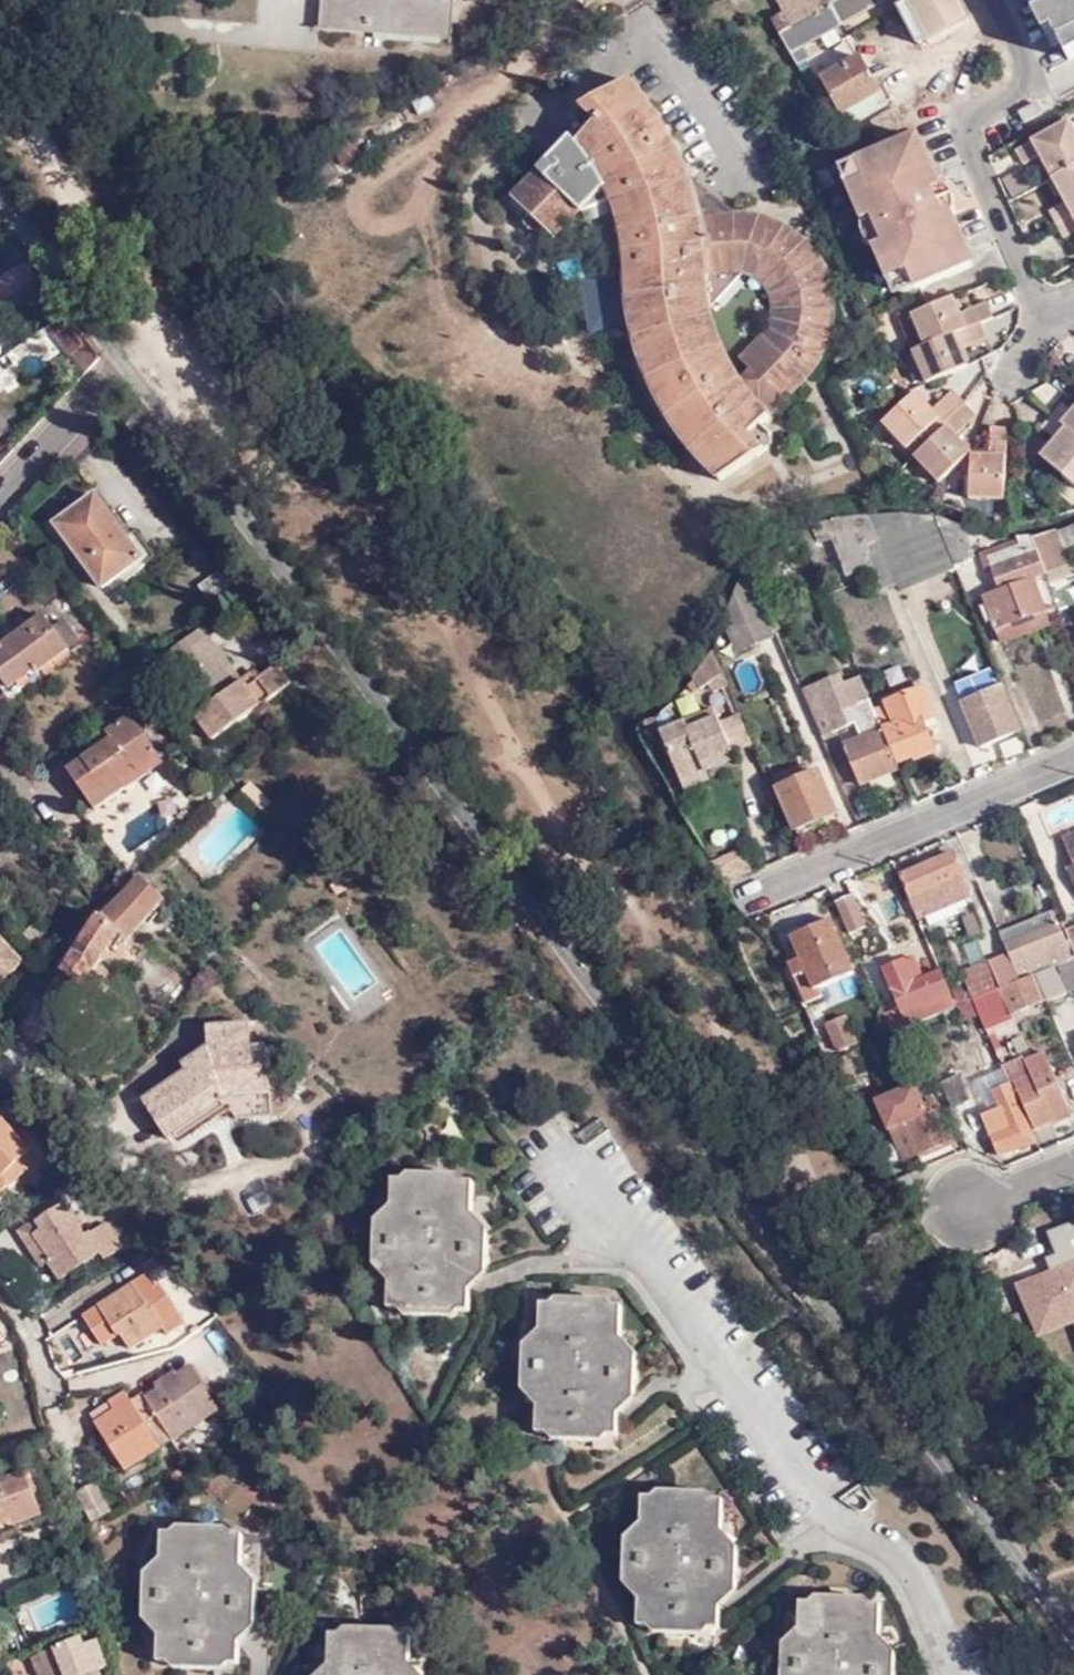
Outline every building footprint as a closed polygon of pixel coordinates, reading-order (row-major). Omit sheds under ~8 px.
[(324,19),(454,29),(456,0),(446,0),(445,19),(333,11),(334,0),(324,0),(324,19)] [(333,11),(445,19),(446,0),(334,0),(333,11)] [(778,30),(813,11),(807,0),(802,0),(771,18),(778,30)] [(809,84),(816,80),(798,47),(881,0),(832,0),(813,11),(778,30),(809,84)] [(832,0),(807,0),(813,11),(832,0)] [(907,3),(926,39),(927,41),(928,42),(969,20),(959,0),(906,0),(907,3)] [(1052,4),(1040,11),(1066,59),(1073,55),(1073,0),(1050,0),(1052,4)] [(907,3),(900,6),(902,12),(918,43),(920,42),(926,39),(907,3)] [(841,114),(886,89),(876,71),(871,73),(861,55),(821,77),(841,114)] [(693,197),(688,180),(679,158),(670,139),(651,109),(628,80),(594,97),(605,111),(574,143),(568,137),(510,197),(524,212),(523,221),(525,227),(532,230),(540,228),(572,213),(578,216),(595,224),(610,235),(618,246),(622,261),(628,312),(632,336),(640,364),(652,393),(669,420),(681,438),(718,479),(748,459),(736,446),(767,414),(764,412),(779,397),(781,400),(810,368),(825,342),(829,320),(830,296),(824,274),(813,253),(798,236),(777,222),(755,215),(755,227),(742,226),(732,212),(697,216),(697,219),(688,219),(684,201),(693,197)] [(892,100),(886,89),(841,114),(846,124),(892,100)] [(1023,123),(1041,113),(1035,103),(1018,113),(1023,123)] [(1071,120),(1015,148),(1023,164),(1040,155),(1062,196),(1072,190),(1073,194),(1073,126),(1071,120)] [(904,271),(912,288),(969,264),(950,216),(949,212),(936,211),(929,195),(936,183),(934,180),(916,135),(854,160),(867,192),(852,197),(860,216),(861,220),(870,216),(881,242),(872,246),(873,250),(878,263),(893,257),(900,273),(904,271)] [(867,192),(854,160),(849,163),(845,167),(843,175),(852,197),(867,192)] [(732,212),(688,180),(693,197),(684,201),(688,219),(697,219),(697,216),(732,212)] [(949,212),(950,216),(953,204),(951,194),(945,186),(934,180),(936,183),(929,195),(936,211),(949,212)] [(1062,196),(1065,202),(1073,197),(1073,194),(1072,190),(1062,196)] [(1065,202),(1048,210),(1062,237),(1073,231),(1073,197),(1065,202)] [(755,215),(732,212),(742,226),(755,227),(755,215)] [(572,213),(540,228),(554,241),(578,216),(572,213)] [(864,241),(873,250),(872,246),(881,242),(870,216),(861,220),(860,216),(859,230),(864,241)] [(902,293),(912,288),(904,271),(900,273),(893,257),(878,263),(886,285),(893,292),(902,293)] [(22,263),(0,279),(0,298),(2,301),(33,279),(22,263)] [(924,382),(965,365),(958,349),(984,338),(978,321),(990,315),(984,301),(958,313),(952,297),(910,315),(922,344),(910,350),(924,382)] [(81,345),(66,325),(54,333),(69,355),(81,345)] [(932,483),(952,464),(964,450),(950,433),(971,414),(949,390),(927,409),(911,392),(877,422),(901,449),(919,432),(926,440),(908,456),(932,483)] [(1068,409),(1060,402),(1038,426),(1051,438),(1037,455),(1073,490),(1073,489),(1073,403),(1068,409)] [(964,450),(952,464),(960,474),(967,474),(966,499),(999,500),(1003,429),(986,429),(985,450),(985,456),(966,455),(965,450),(964,450)] [(139,560),(95,499),(58,527),(101,588),(139,560)] [(879,578),(891,572),(867,512),(841,516),(810,524),(817,544),(831,539),(848,579),(875,568),(879,578)] [(891,572),(898,588),(955,564),(954,560),(935,516),(909,513),(867,512),(891,572)] [(935,516),(954,560),(968,554),(959,531),(969,527),(948,520),(935,516)] [(1073,544),(1073,523),(1033,538),(1045,572),(1067,563),(1070,562),(1065,548),(1073,544)] [(799,528),(808,551),(818,547),(817,544),(810,524),(799,528)] [(1034,577),(1045,572),(1033,538),(1032,536),(1017,536),(1017,537),(1020,545),(987,558),(993,572),(999,590),(985,596),(1000,630),(1047,609),(1034,577)] [(1020,545),(1017,537),(978,552),(987,574),(993,572),(987,558),(1020,545)] [(1045,572),(1049,582),(1070,573),(1067,563),(1045,572)] [(726,607),(724,621),(736,649),(771,633),(745,570),(726,607)] [(1052,622),(1047,609),(1000,630),(1005,642),(1052,622)] [(63,646),(42,616),(0,645),(0,676),(3,681),(20,672),(23,675),(63,646)] [(238,679),(204,631),(158,663),(212,738),(289,684),(275,664),(259,676),(253,669),(238,679)] [(731,695),(716,656),(694,682),(701,691),(707,687),(720,702),(731,695)] [(991,666),(956,678),(961,693),(996,681),(991,666)] [(812,685),(818,697),(840,686),(836,675),(812,685)] [(859,786),(899,770),(897,764),(872,707),(861,677),(840,686),(818,697),(833,734),(855,726),(862,741),(843,749),(859,786)] [(980,747),(1022,730),(1002,684),(961,703),(980,747)] [(872,707),(897,764),(913,757),(910,752),(931,743),(923,722),(934,717),(921,687),(872,707)] [(663,730),(682,781),(706,773),(701,760),(711,757),(713,762),(734,755),(718,712),(663,730)] [(165,763),(132,717),(106,735),(112,743),(68,773),(96,811),(165,763)] [(910,752),(913,757),(915,762),(935,753),(931,743),(910,752)] [(701,760),(706,773),(736,762),(734,755),(713,762),(711,757),(701,760)] [(816,823),(838,813),(820,769),(776,788),(798,840),(819,830),(816,823)] [(706,773),(682,781),(684,789),(709,780),(706,773)] [(189,820),(182,811),(174,817),(180,825),(189,820)] [(1073,869),(1073,831),(1060,837),(1073,869)] [(730,854),(742,879),(755,874),(743,848),(730,854)] [(901,874),(910,894),(908,896),(909,899),(914,912),(951,896),(954,902),(968,896),(960,878),(963,876),(953,852),(901,874)] [(160,898),(140,878),(101,914),(36,1007),(54,1021),(80,988),(90,994),(99,983),(90,976),(110,948),(114,949),(122,939),(125,940),(160,898)] [(852,896),(835,903),(849,933),(864,926),(852,896)] [(914,912),(916,916),(917,919),(954,902),(951,896),(914,912)] [(1008,955),(1009,955),(1009,956),(1020,981),(1032,976),(1036,974),(1055,966),(1073,958),(1073,952),(1067,936),(1065,937),(1057,918),(1003,942),(1008,955)] [(813,992),(855,973),(832,919),(790,938),(799,960),(790,964),(796,978),(805,973),(813,992)] [(1065,931),(1067,936),(1073,952),(1073,928),(1065,931)] [(3,983),(23,963),(0,939),(0,981),(3,983)] [(922,977),(939,969),(931,951),(914,957),(922,977)] [(913,954),(903,958),(913,981),(922,977),(914,957),(913,954)] [(1000,989),(1020,981),(1009,956),(1009,955),(1008,955),(988,963),(995,978),(968,989),(972,1000),(983,996),(1000,989)] [(884,1013),(892,1034),(913,1026),(956,1007),(939,969),(922,977),(913,981),(903,958),(882,969),(904,1020),(900,1021),(894,1009),(884,1013)] [(1073,974),(1073,961),(1059,968),(1064,978),(1073,974)] [(968,989),(995,978),(988,963),(961,974),(968,989)] [(1036,974),(1048,1000),(1066,993),(1061,980),(1055,966),(1036,974)] [(1073,990),(1073,974),(1064,978),(1061,980),(1066,993),(1073,990)] [(869,979),(884,1013),(894,1009),(879,975),(869,979)] [(1042,1001),(1032,976),(1020,981),(1000,989),(1010,1014),(1011,1015),(1042,1001)] [(983,996),(993,1021),(1010,1014),(1000,989),(983,996)] [(255,1002),(247,995),(243,999),(251,1006),(255,1002)] [(972,1000),(985,1027),(994,1023),(993,1021),(983,996),(972,1000)] [(810,1031),(822,1059),(855,1045),(855,1043),(847,1025),(844,1017),(810,1031)] [(847,1025),(855,1043),(870,1037),(863,1018),(847,1025)] [(251,1048),(248,1024),(208,1027),(208,1046),(183,1064),(185,1071),(141,1100),(169,1140),(224,1103),(224,1101),(234,1095),(272,1093),(268,1047),(251,1048)] [(1071,1117),(1043,1052),(1024,1061),(1023,1058),(1002,1067),(1007,1080),(1009,1084),(1014,1082),(1034,1128),(1052,1120),(1054,1124),(1071,1117)] [(952,1107),(971,1099),(959,1072),(941,1080),(952,1107)] [(998,1157),(1034,1141),(1007,1080),(990,1087),(1000,1109),(981,1118),(998,1157)] [(917,1156),(951,1141),(937,1110),(926,1115),(913,1086),(876,1102),(888,1131),(904,1124),(917,1156)] [(0,1121),(0,1193),(25,1169),(22,1165),(32,1155),(0,1121)] [(903,1162),(917,1156),(904,1124),(888,1131),(903,1162)] [(467,1254),(483,1254),(483,1238),(469,1238),(470,1186),(449,1186),(449,1178),(415,1177),(414,1185),(390,1184),(389,1230),(374,1229),(373,1264),(388,1264),(387,1311),(410,1311),(409,1320),(445,1320),(445,1314),(465,1314),(466,1273),(467,1254)] [(59,1278),(97,1254),(100,1259),(119,1248),(104,1224),(82,1238),(62,1206),(35,1223),(40,1231),(34,1235),(50,1261),(49,1262),(59,1278)] [(49,1262),(50,1261),(34,1235),(40,1231),(35,1223),(33,1218),(13,1231),(37,1269),(49,1262)] [(483,1273),(483,1254),(467,1254),(466,1273),(475,1273),(483,1273)] [(1073,1323),(1073,1276),(1041,1290),(1042,1291),(1021,1300),(1034,1332),(1071,1318),(1073,1323)] [(164,1334),(181,1324),(156,1285),(137,1297),(147,1312),(149,1310),(160,1328),(164,1334)] [(127,1349),(160,1328),(149,1310),(147,1312),(137,1297),(130,1286),(96,1307),(115,1336),(118,1334),(127,1349)] [(618,1384),(632,1385),(633,1362),(617,1362),(618,1311),(598,1311),(598,1302),(561,1301),(561,1307),(540,1307),(538,1357),(524,1357),(523,1389),(538,1389),(537,1436),(561,1437),(561,1445),(592,1446),(592,1440),(617,1441),(618,1396),(618,1384)] [(188,1367),(175,1374),(185,1392),(199,1383),(188,1367)] [(185,1392),(175,1374),(173,1372),(154,1383),(157,1388),(144,1395),(141,1393),(128,1401),(124,1394),(110,1403),(113,1411),(94,1421),(124,1471),(159,1449),(173,1471),(185,1463),(170,1439),(215,1411),(199,1383),(185,1392)] [(631,1397),(632,1385),(618,1384),(618,1396),(624,1397),(631,1397)] [(54,1454),(50,1444),(44,1448),(49,1457),(54,1454)] [(37,1468),(0,1483),(0,1540),(57,1516),(37,1468)] [(77,1493),(92,1521),(131,1502),(117,1473),(95,1483),(94,1480),(76,1490),(77,1493)] [(719,1573),(734,1573),(735,1554),(718,1553),(719,1502),(696,1502),(697,1494),(663,1493),(663,1500),(641,1499),(640,1548),(625,1548),(624,1583),(638,1583),(637,1629),(662,1630),(662,1635),(694,1636),(694,1631),(717,1631),(718,1589),(719,1573)] [(239,1611),(254,1612),(254,1588),(240,1588),(241,1538),(221,1537),(222,1530),(185,1529),(185,1538),(161,1538),(160,1584),(147,1584),(146,1615),(160,1616),(159,1664),(182,1664),(182,1673),(213,1674),(213,1667),(238,1668),(238,1624),(239,1611)] [(734,1589),(734,1573),(719,1573),(718,1589),(725,1589),(734,1589)] [(894,1671),(894,1656),(878,1655),(879,1605),(856,1604),(856,1598),(823,1597),(823,1604),(800,1603),(799,1652),(784,1651),(784,1674),(877,1674),(877,1671),(894,1671)] [(253,1625),(254,1612),(239,1611),(238,1624),(246,1625),(253,1625)] [(409,1642),(388,1642),(388,1634),(354,1633),(354,1641),(331,1640),(330,1674),(409,1674),(409,1642)] [(9,1659),(2,1638),(0,1639),(0,1663),(9,1659)] [(79,1640),(31,1658),(37,1674),(99,1674),(97,1670),(105,1667),(97,1643),(83,1647),(79,1640)]
